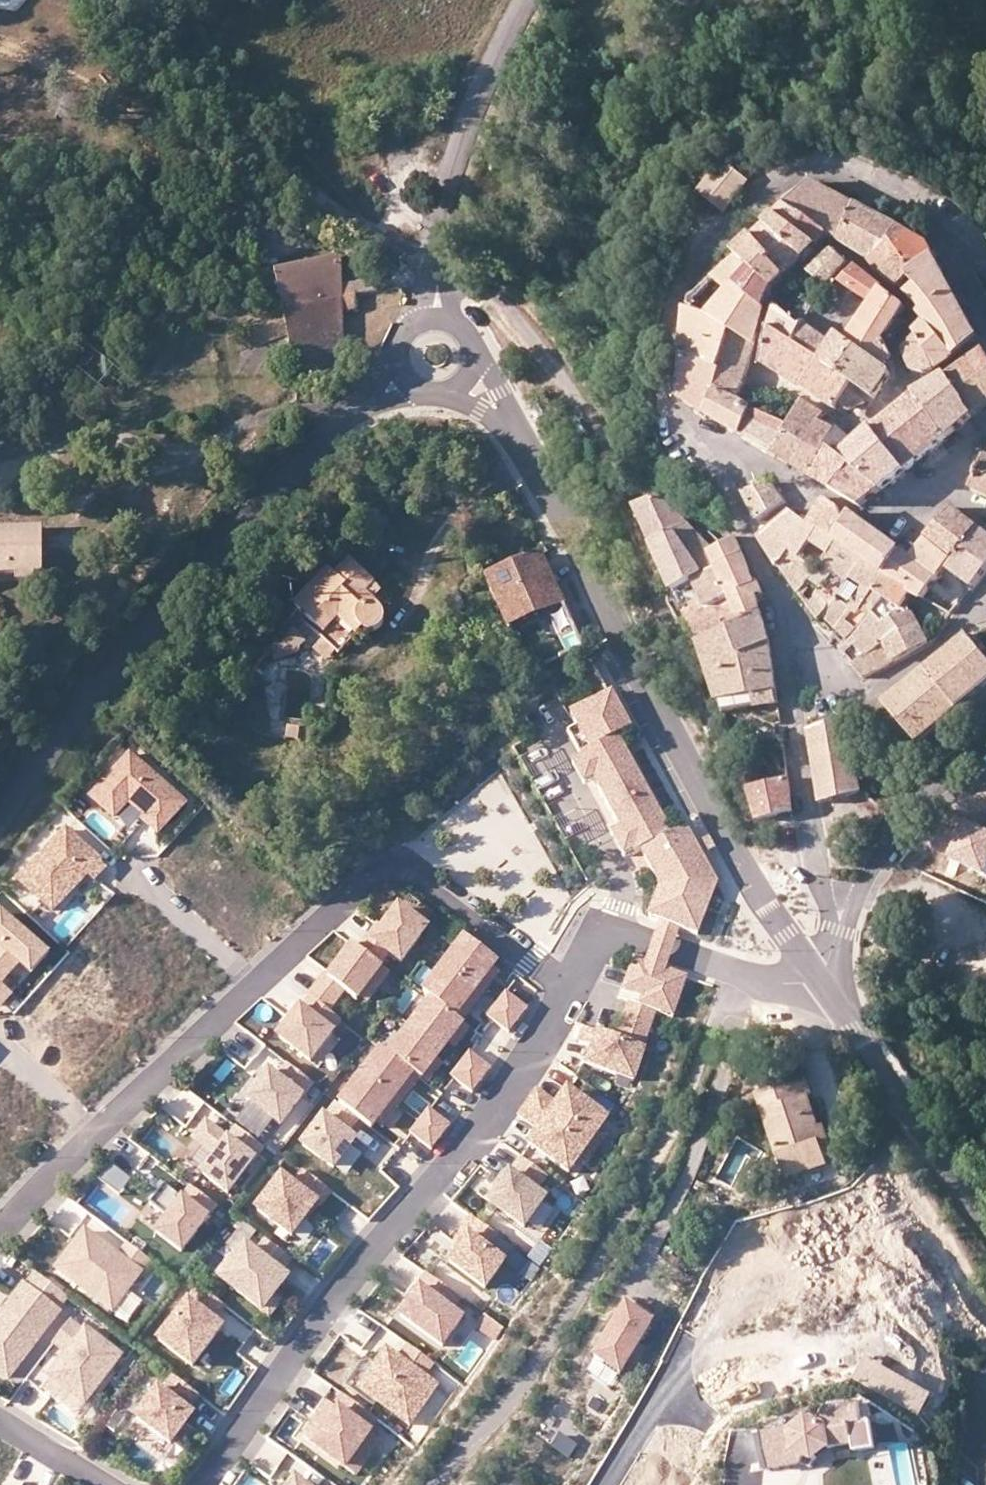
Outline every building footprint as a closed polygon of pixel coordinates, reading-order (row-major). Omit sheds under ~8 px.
[(758,171),(741,162),(735,169),(726,162),(721,167),(712,161),(699,176),(708,183),(700,192),(724,212),(758,171)] [(841,241),(856,206),(812,183),(788,205),(831,234),(841,241)] [(831,234),(788,205),(778,216),(819,246),(831,234)] [(885,247),(898,229),(856,206),(841,241),(871,260),(885,247)] [(819,246),(778,216),(767,226),(809,263),(823,248),(819,246)] [(809,263),(767,226),(759,235),(755,237),(776,259),(773,262),(788,277),(794,270),(798,274),(809,263)] [(931,246),(898,229),(885,247),(897,260),(883,275),(900,289),(914,277),(937,257),(931,246)] [(777,287),(788,277),(773,262),(776,259),(755,237),(738,255),(753,267),(777,287)] [(897,260),(885,247),(871,260),(883,275),(897,260)] [(836,252),(812,274),(829,287),(850,262),(836,252)] [(753,267),(738,255),(725,267),(715,277),(730,292),(711,315),(690,310),(680,398),(736,432),(744,437),(754,407),(747,404),(738,399),(716,393),(724,372),(722,371),(727,353),(733,330),(757,345),(768,310),(765,308),(737,285),(753,267)] [(940,263),(937,257),(914,277),(917,281),(920,285),(942,268),(940,263)] [(285,313),(356,295),(356,280),(339,279),(339,258),(277,273),(285,313)] [(765,308),(777,287),(753,267),(737,285),(765,308)] [(917,335),(937,371),(960,358),(980,339),(958,297),(942,268),(920,285),(910,294),(926,310),(922,313),(914,329),(917,335)] [(844,283),(874,305),(885,290),(859,269),(844,283)] [(356,280),(356,295),(376,291),(376,282),(356,280)] [(890,375),(890,377),(896,376),(896,357),(890,347),(908,320),(902,317),(908,308),(885,290),(874,305),(849,340),(887,367),(888,368),(889,369),(890,371),(890,372),(890,373),(890,375)] [(356,309),(356,295),(285,313),(296,360),(341,352),(342,352),(340,309),(356,309)] [(777,306),(771,328),(796,343),(805,328),(778,305),(777,306)] [(796,343),(771,328),(763,364),(805,390),(824,362),(836,346),(807,324),(805,328),(796,343)] [(745,385),(757,345),(733,330),(727,353),(722,371),(724,372),(716,393),(738,399),(745,385)] [(933,377),(937,371),(917,335),(911,345),(909,349),(907,350),(907,352),(907,354),(907,355),(908,358),(916,373),(933,377)] [(851,390),(868,403),(877,399),(890,377),(890,375),(890,373),(890,372),(890,371),(889,369),(888,368),(887,367),(849,340),(842,336),(836,346),(824,362),(855,384),(851,390)] [(343,378),(342,352),(341,352),(296,360),(301,381),(333,385),(338,383),(343,378)] [(975,416),(985,407),(985,352),(948,376),(975,416)] [(824,362),(805,390),(844,413),(868,403),(851,390),(855,384),(824,362)] [(922,385),(925,389),(942,379),(940,376),(937,371),(933,377),(916,373),(920,380),(922,385)] [(907,382),(920,380),(916,373),(905,374),(907,382)] [(925,389),(916,395),(948,438),(975,416),(948,376),(942,379),(925,389)] [(916,395),(873,429),(908,470),(948,438),(916,395)] [(754,407),(744,437),(779,457),(789,424),(771,416),(774,408),(756,400),(754,407)] [(789,424),(779,457),(796,467),(822,423),(827,415),(804,401),(789,424)] [(822,423),(796,467),(817,480),(830,457),(823,453),(836,433),(822,423)] [(843,459),(883,491),(908,470),(873,429),(866,435),(861,430),(851,441),(857,444),(843,459)] [(830,457),(817,480),(862,507),(883,491),(843,459),(857,444),(851,441),(837,432),(836,433),(823,453),(830,457)] [(977,493),(985,497),(985,468),(977,493)] [(770,483),(744,493),(758,523),(785,502),(770,483)] [(654,544),(675,533),(690,525),(662,496),(637,507),(654,544)] [(825,499),(809,520),(837,540),(847,520),(840,506),(825,499)] [(954,507),(926,539),(955,561),(980,527),(954,507)] [(837,540),(809,520),(807,523),(791,510),(757,536),(778,565),(789,551),(799,558),(812,541),(827,552),(837,540)] [(847,520),(837,540),(863,559),(886,575),(902,549),(851,513),(847,520)] [(693,564),(670,577),(677,592),(695,582),(718,570),(712,554),(715,551),(690,525),(675,533),(693,564)] [(985,572),(985,532),(980,527),(955,561),(952,559),(945,567),(947,568),(974,587),(985,572)] [(42,570),(42,529),(0,530),(0,570),(42,570)] [(693,564),(675,533),(654,544),(670,577),(693,564)] [(712,554),(718,570),(741,623),(762,612),(760,603),(766,601),(764,594),(759,581),(756,582),(737,537),(715,551),(712,554)] [(911,556),(902,549),(886,575),(912,589),(910,592),(923,600),(924,600),(947,568),(945,567),(952,559),(926,539),(911,556)] [(863,559),(837,540),(827,552),(816,569),(808,579),(839,598),(863,559)] [(789,551),(778,565),(799,593),(808,579),(816,569),(799,558),(789,551)] [(489,579),(531,671),(582,647),(540,556),(489,579)] [(886,575),(863,559),(839,598),(838,598),(830,607),(823,616),(848,641),(875,616),(886,600),(874,594),(886,575)] [(383,595),(349,563),(335,577),(330,572),(296,607),(327,635),(323,638),(338,652),(340,654),(352,642),(362,631),(365,633),(368,634),(371,634),(375,633),(377,633),(380,630),(383,628),(384,625),(385,623),(386,619),(385,617),(384,613),(382,611),(379,608),(375,604),(383,595)] [(712,617),(693,625),(701,643),(731,628),(731,627),(741,623),(718,570),(695,582),(712,617)] [(912,589),(886,575),(874,594),(886,600),(875,616),(848,641),(839,648),(856,663),(899,633),(920,624),(905,599),(910,592),(912,589)] [(821,595),(809,606),(819,620),(823,616),(830,607),(821,595)] [(693,625),(712,617),(707,607),(689,617),(693,625)] [(771,643),(762,612),(741,623),(731,627),(731,628),(741,657),(771,643)] [(865,679),(930,642),(920,624),(899,633),(856,663),(853,665),(865,679)] [(731,628),(701,643),(718,692),(721,703),(778,691),(771,643),(741,657),(731,628)] [(307,641),(295,629),(274,647),(274,659),(301,652),(302,645),(307,641)] [(898,693),(886,704),(920,744),(985,686),(985,654),(969,634),(898,693)] [(338,652),(323,638),(315,649),(329,662),(338,652)] [(612,691),(570,715),(576,727),(590,751),(580,756),(581,759),(593,779),(620,829),(632,851),(643,870),(649,867),(660,886),(649,917),(661,921),(680,927),(698,934),(716,881),(686,826),(672,834),(618,735),(632,727),(612,691)] [(779,703),(778,691),(721,703),(725,714),(779,703)] [(861,707),(845,716),(851,729),(868,720),(861,707)] [(851,729),(845,716),(807,729),(821,803),(862,792),(851,729)] [(590,751),(576,727),(566,732),(580,756),(590,751)] [(301,729),(291,728),(289,739),(299,741),(301,729)] [(184,805),(130,755),(92,797),(113,817),(128,801),(146,818),(143,821),(150,827),(157,834),(184,805)] [(593,779),(581,759),(572,764),(583,785),(593,779)] [(794,811),(790,779),(749,788),(760,821),(794,811)] [(965,800),(985,810),(985,781),(965,800)] [(106,865),(66,829),(19,879),(53,910),(87,873),(93,878),(99,873),(106,865)] [(632,851),(620,829),(611,834),(623,856),(632,851)] [(712,840),(704,844),(709,855),(717,851),(712,840)] [(368,935),(359,948),(380,964),(389,952),(402,962),(427,927),(399,906),(390,919),(374,940),(368,935)] [(2,986),(11,975),(20,965),(32,974),(48,955),(0,913),(0,988),(2,986)] [(680,927),(661,921),(653,943),(647,962),(665,968),(672,949),(680,927)] [(493,965),(497,959),(465,935),(444,963),(476,987),(493,965)] [(359,948),(354,945),(342,961),(329,978),(346,991),(356,998),(381,965),(380,964),(359,948)] [(617,1036),(643,1045),(656,1009),(673,1015),(687,975),(665,968),(647,962),(634,957),(623,989),(643,996),(641,1004),(630,1000),(617,1036)] [(462,1006),(476,987),(444,963),(423,991),(431,997),(455,1015),(462,1006)] [(381,965),(356,998),(365,1005),(390,972),(381,965)] [(476,987),(483,993),(500,970),(493,965),(476,987)] [(346,991),(329,978),(324,974),(318,982),(340,998),(346,991)] [(310,995),(330,1011),(340,998),(318,982),(309,994),(310,995)] [(2,986),(0,988),(0,1011),(13,996),(2,986)] [(483,993),(476,987),(462,1006),(455,1015),(462,1021),(483,993)] [(528,1007),(506,990),(497,1003),(519,1019),(528,1007)] [(330,1011),(310,995),(295,1015),(279,1036),(311,1061),(333,1032),(323,1024),(332,1012),(330,1011)] [(459,1027),(463,1022),(462,1021),(455,1015),(431,997),(410,1025),(443,1049),(448,1042),(459,1027)] [(519,1019),(497,1003),(487,1015),(510,1031),(519,1019)] [(470,1027),(463,1022),(459,1027),(448,1042),(455,1047),(470,1027)] [(437,1056),(443,1049),(410,1025),(389,1053),(413,1071),(420,1076),(421,1077),(428,1068),(437,1056)] [(645,1046),(643,1045),(617,1036),(584,1025),(579,1040),(594,1045),(591,1052),(588,1062),(634,1078),(645,1046)] [(763,1029),(753,1029),(753,1046),(762,1046),(761,1034),(763,1034),(763,1029)] [(413,1071),(389,1053),(381,1047),(360,1075),(392,1099),(409,1076),(413,1071)] [(491,1066),(469,1050),(460,1062),(482,1079),(491,1066)] [(421,1077),(428,1082),(444,1062),(437,1056),(428,1068),(421,1077)] [(482,1079),(460,1062),(451,1075),(473,1091),(482,1079)] [(313,1081),(289,1063),(278,1077),(269,1070),(254,1090),(247,1099),(280,1124),(313,1081)] [(399,1104),(420,1076),(413,1071),(409,1076),(392,1099),(399,1104)] [(392,1099),(360,1075),(339,1103),(359,1117),(371,1127),(376,1121),(381,1113),(392,1099)] [(806,1079),(759,1094),(787,1178),(829,1164),(821,1139),(820,1139),(807,1098),(812,1096),(806,1079)] [(455,1113),(468,1096),(451,1083),(438,1100),(455,1113)] [(598,1129),(607,1116),(568,1088),(563,1095),(558,1102),(537,1087),(528,1100),(588,1143),(598,1129)] [(383,1126),(399,1104),(392,1099),(381,1113),(376,1121),(383,1126)] [(347,1133),(359,1117),(339,1103),(336,1100),(303,1143),(333,1166),(347,1148),(354,1138),(347,1133)] [(578,1157),(588,1143),(528,1100),(518,1113),(540,1128),(535,1134),(530,1142),(569,1170),(578,1157)] [(451,1123),(429,1107),(419,1119),(441,1136),(451,1123)] [(441,1136),(419,1119),(410,1132),(432,1148),(441,1136)] [(207,1122),(195,1137),(217,1154),(212,1161),(203,1172),(229,1191),(263,1146),(242,1130),(233,1142),(228,1138),(207,1122)] [(238,1126),(228,1138),(233,1142),(242,1130),(238,1126)] [(604,1133),(598,1129),(588,1143),(594,1147),(604,1133)] [(594,1147),(588,1143),(578,1157),(584,1161),(594,1147)] [(538,1187),(546,1176),(522,1158),(513,1169),(538,1187)] [(320,1204),(331,1189),(304,1169),(294,1184),(282,1175),(257,1208),(291,1235),(304,1218),(317,1202),(320,1204)] [(544,1196),(511,1172),(501,1185),(490,1201),(524,1224),(544,1196)] [(183,1197),(165,1183),(157,1193),(151,1202),(170,1217),(158,1232),(181,1250),(217,1204),(192,1185),(183,1197)] [(307,1221),(320,1204),(317,1202),(304,1218),(307,1221)] [(498,1233),(472,1215),(462,1229),(469,1234),(459,1247),(450,1260),(485,1286),(504,1259),(487,1247),(498,1233)] [(119,1255),(86,1231),(73,1247),(58,1267),(113,1310),(151,1259),(129,1243),(119,1255)] [(257,1253),(247,1246),(222,1278),(269,1314),(281,1299),(273,1294),(280,1284),(286,1276),(280,1271),(290,1256),(268,1239),(257,1253)] [(37,1271),(28,1283),(32,1286),(26,1294),(21,1289),(0,1317),(0,1369),(9,1377),(61,1308),(59,1306),(68,1294),(37,1271)] [(460,1295),(427,1272),(418,1286),(420,1287),(412,1298),(401,1314),(443,1344),(463,1316),(451,1308),(460,1295)] [(26,1282),(21,1289),(26,1294),(32,1286),(28,1283),(26,1282)] [(225,1304),(200,1285),(159,1339),(193,1364),(209,1343),(222,1326),(213,1319),(225,1304)] [(621,1378),(652,1327),(641,1320),(644,1315),(630,1306),(595,1362),(621,1378)] [(504,1327),(485,1315),(477,1328),(495,1340),(504,1327)] [(641,1320),(652,1327),(655,1321),(644,1315),(641,1320)] [(70,1319),(54,1341),(67,1351),(50,1375),(69,1388),(86,1401),(122,1353),(86,1327),(84,1329),(70,1319)] [(434,1361),(409,1343),(400,1357),(387,1348),(373,1368),(360,1386),(409,1421),(436,1383),(425,1375),(434,1361)] [(199,1392),(175,1375),(163,1390),(159,1387),(137,1416),(170,1442),(184,1424),(193,1412),(188,1408),(199,1392)] [(376,1416),(343,1393),(334,1405),(329,1401),(317,1418),(304,1435),(354,1470),(379,1436),(367,1428),(376,1416)] [(857,1428),(870,1426),(866,1407),(830,1411),(832,1421),(760,1432),(767,1473),(803,1468),(805,1476),(815,1481),(829,1480),(838,1471),(838,1459),(861,1455),(857,1428)] [(877,1425),(870,1426),(857,1428),(861,1455),(881,1452),(877,1425)]
